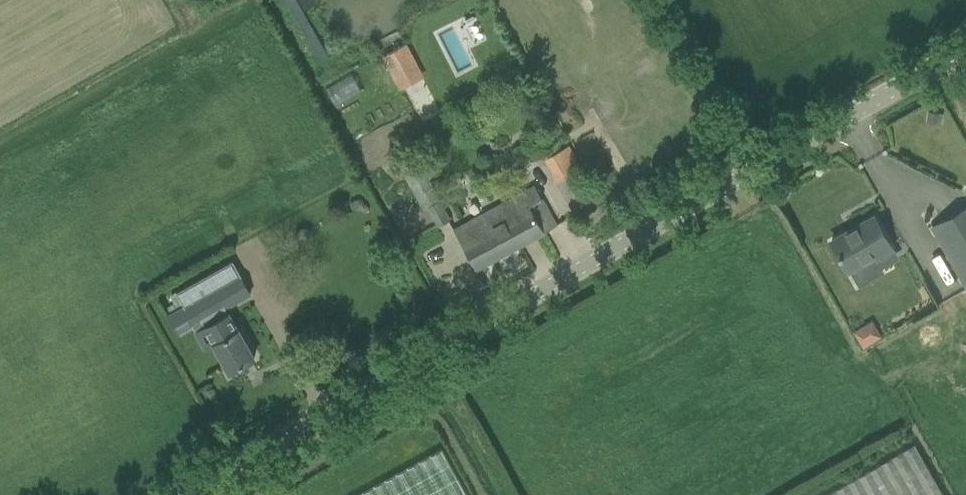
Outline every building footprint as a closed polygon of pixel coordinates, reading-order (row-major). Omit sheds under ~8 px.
[(407,43),(381,56),(399,90),(424,77),(407,43)] [(351,73),(326,88),(335,102),(359,86),(351,73)] [(938,124),(940,113),(928,111),(927,122),(938,124)] [(544,157),(558,183),(584,169),(570,143),(544,157)] [(424,211),(428,208),(437,227),(450,220),(421,167),(405,176),(424,211)] [(545,232),(557,225),(535,186),(455,230),(477,269),(545,232)] [(931,227),(965,289),(965,206),(931,227)] [(873,219),(831,243),(847,273),(872,259),(875,263),(893,252),(873,219)] [(205,348),(215,343),(230,371),(232,370),(233,370),(235,372),(243,368),(241,365),(244,364),(255,358),(240,329),(238,330),(230,314),(229,313),(226,308),(251,294),(240,272),(234,261),(177,292),(183,304),(177,308),(168,313),(180,334),(202,321),(204,325),(195,330),(205,348)] [(863,348),(883,337),(873,321),(854,332),(863,348)] [(913,444),(880,463),(824,494),(943,494),(913,444)] [(358,494),(468,494),(443,449),(358,494)]
